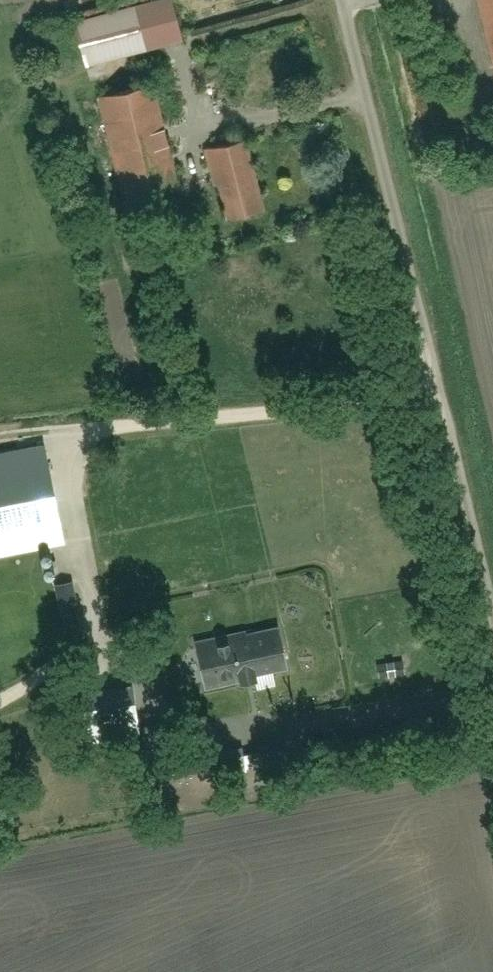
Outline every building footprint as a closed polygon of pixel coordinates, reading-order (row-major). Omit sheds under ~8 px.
[(73,25),(83,64),(181,40),(172,1),(73,25)] [(152,88),(96,101),(119,196),(175,183),(152,88)] [(246,142),(203,153),(220,222),(263,211),(246,142)] [(60,544),(42,449),(0,457),(0,555),(60,544)] [(77,635),(68,585),(0,597),(0,649),(77,635)] [(197,635),(207,689),(289,674),(279,620),(197,635)] [(71,695),(76,726),(140,715),(134,684),(71,695)]
